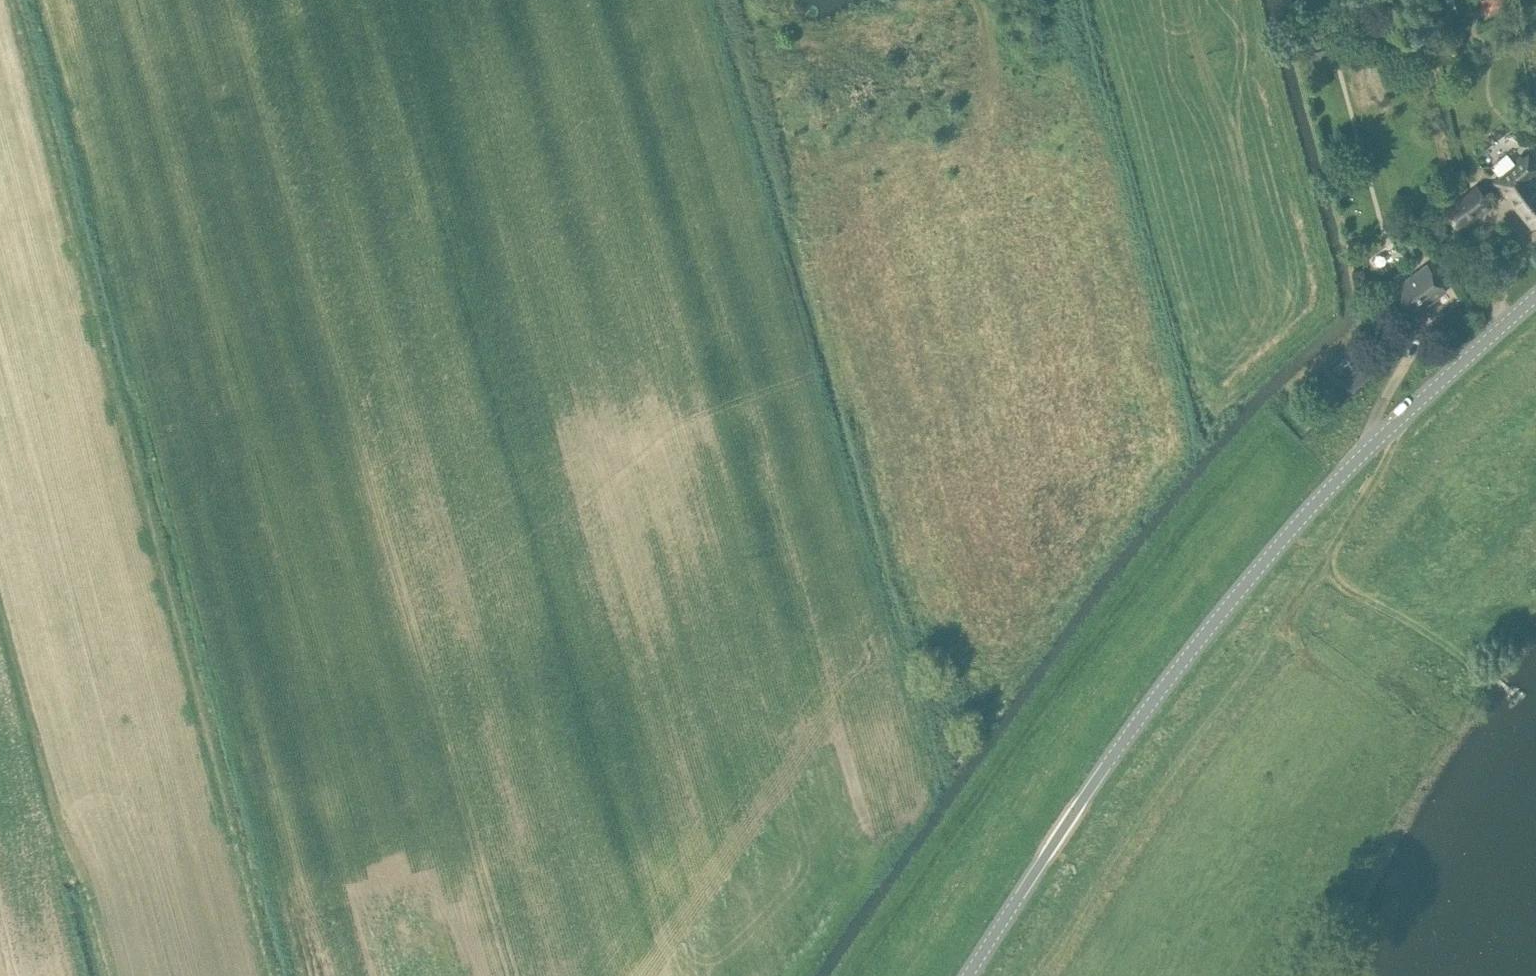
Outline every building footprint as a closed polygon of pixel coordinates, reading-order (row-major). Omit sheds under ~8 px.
[(1449,13),(1457,11),(1455,0),(1446,0),(1449,13)] [(1509,7),(1507,0),(1482,0),(1485,12),(1509,7)] [(1321,23),(1312,26),(1318,42),(1327,38),(1321,23)] [(1528,154),(1495,182),(1533,227),(1535,225),(1535,187),(1528,177),(1535,170),(1535,164),(1528,154)] [(1459,228),(1492,204),(1478,186),(1445,209),(1459,228)] [(1456,229),(1439,242),(1447,252),(1464,239),(1456,229)] [(1412,263),(1423,257),(1412,243),(1402,250),(1412,263)] [(1414,313),(1446,290),(1427,264),(1395,287),(1414,313)]
